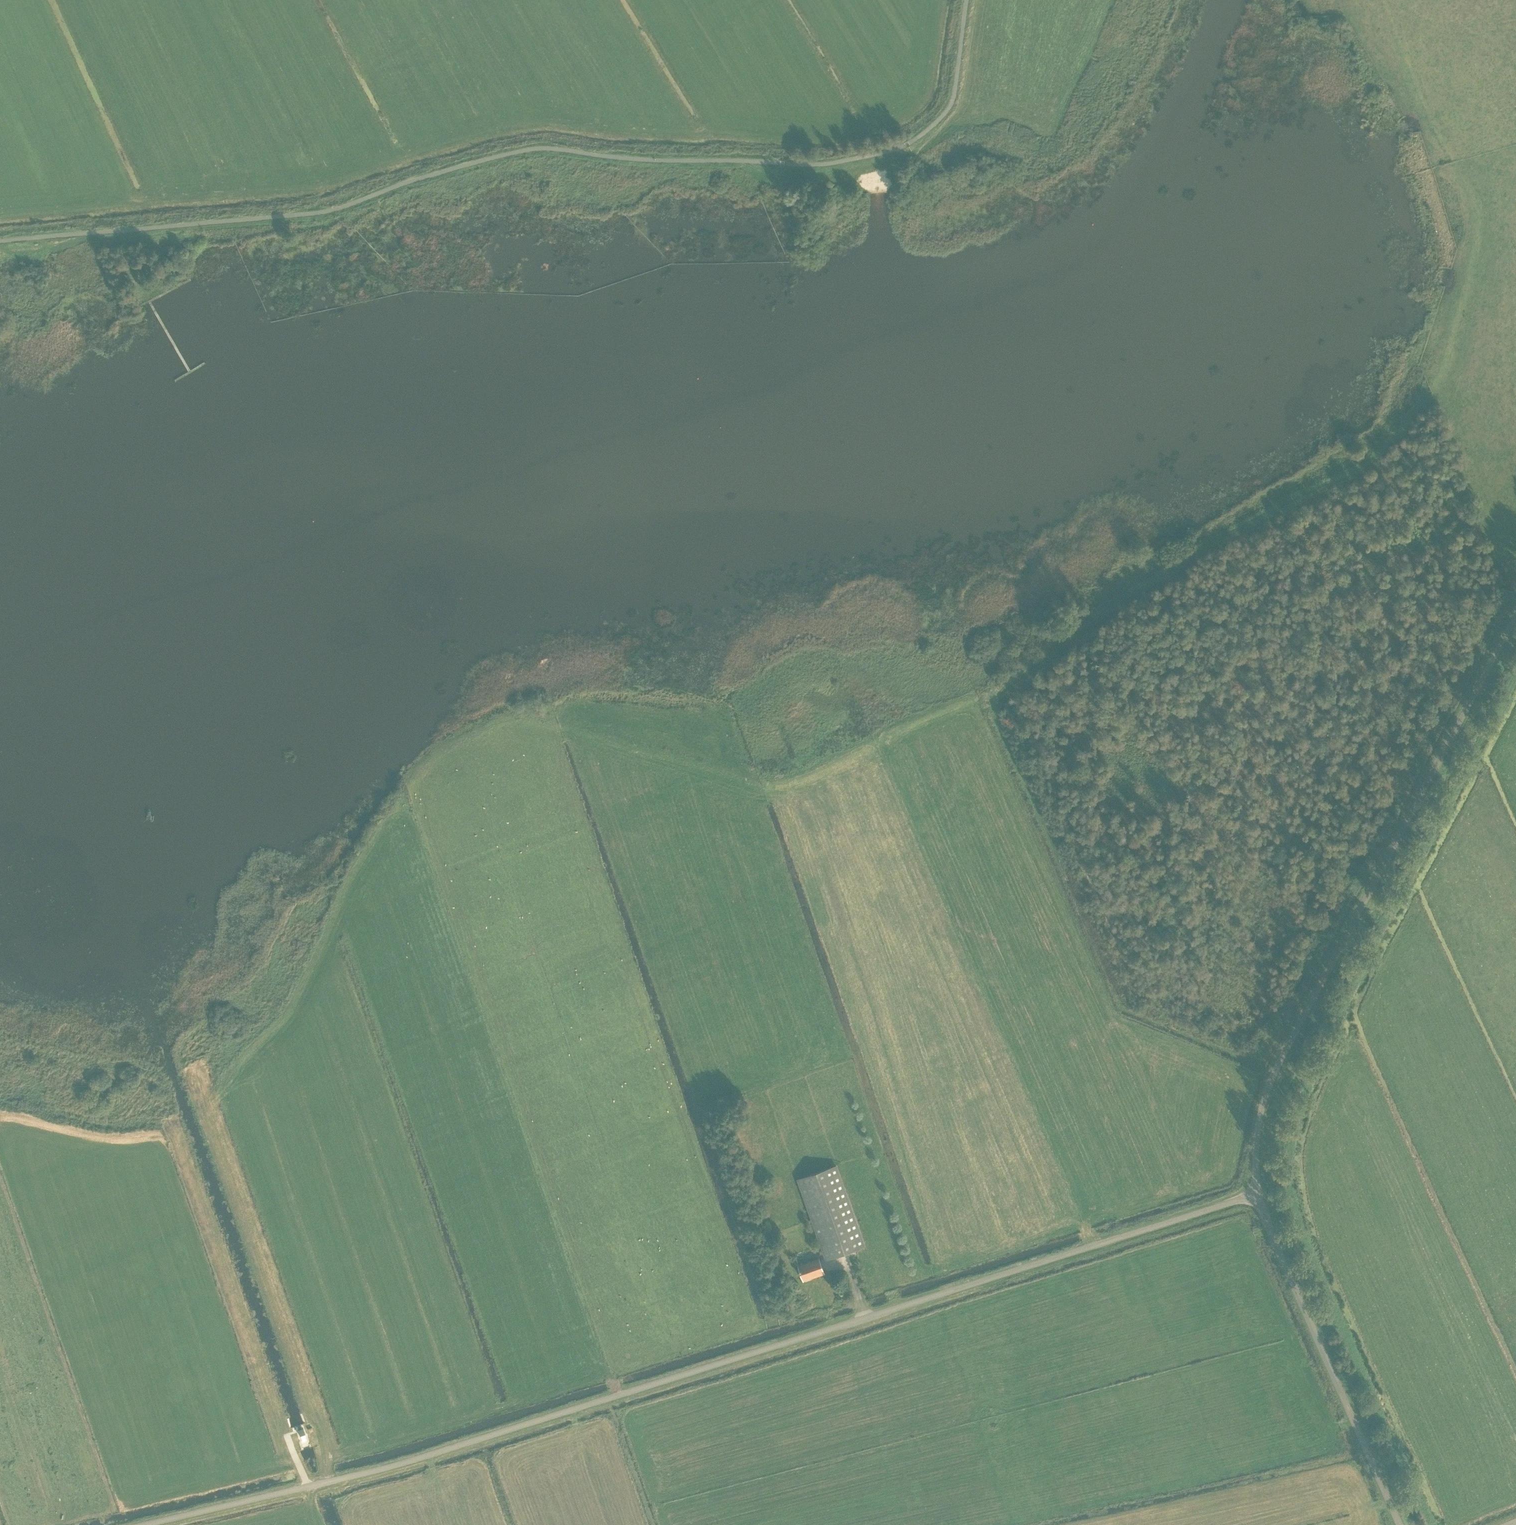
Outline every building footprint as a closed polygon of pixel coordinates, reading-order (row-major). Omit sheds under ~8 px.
[(887,771),(890,779),(895,776),(892,769),(887,771)] [(836,1166),(798,1180),(826,1258),(864,1245),(836,1166)] [(818,1259),(798,1266),(803,1279),(823,1272),(818,1259)] [(262,1411),(268,1408),(264,1400),(258,1404),(262,1411)]
